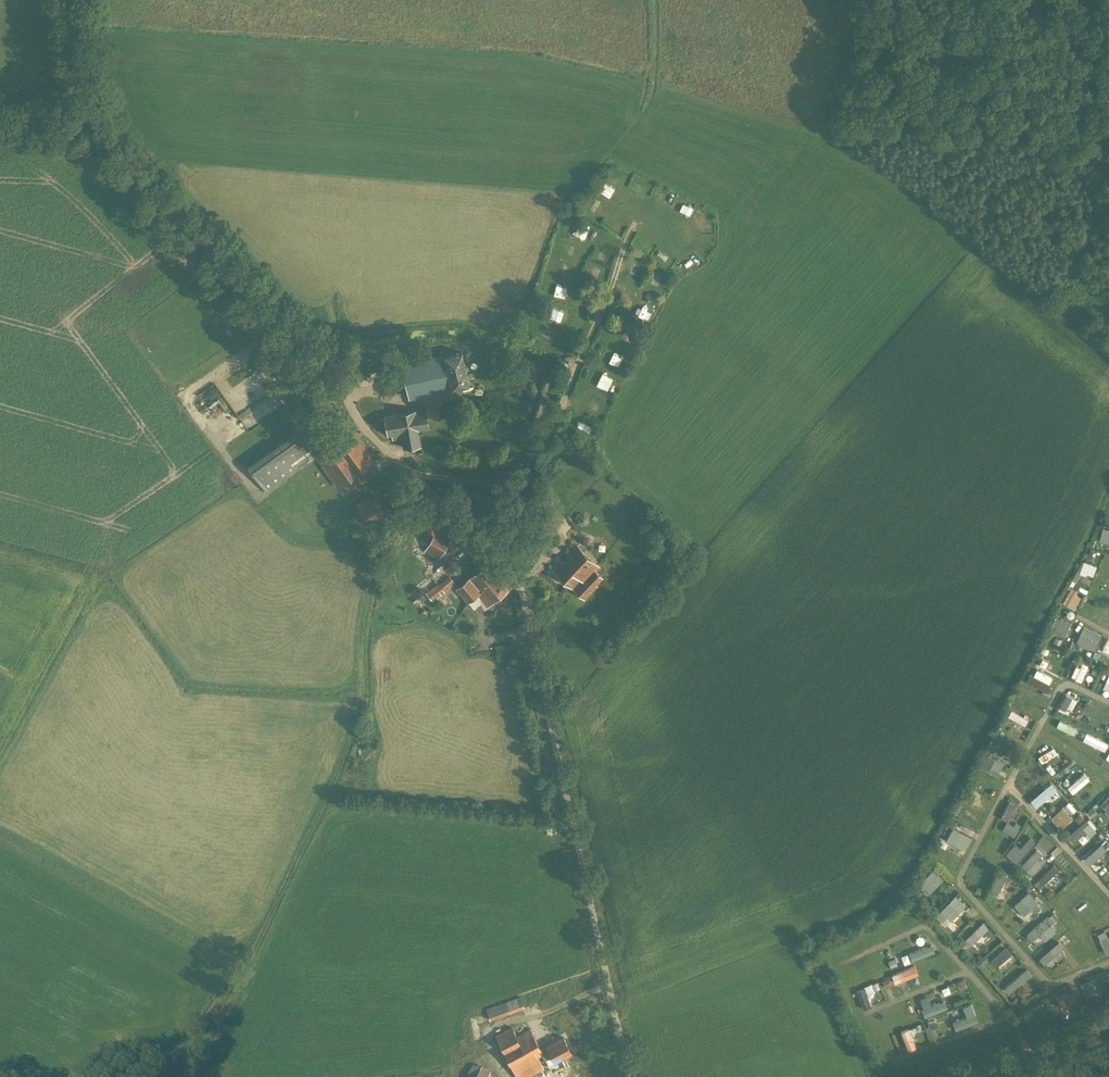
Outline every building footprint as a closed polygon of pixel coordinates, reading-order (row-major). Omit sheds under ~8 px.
[(657,188),(653,198),(663,202),(667,192),(657,188)] [(597,215),(605,204),(595,197),(587,208),(597,215)] [(704,235),(700,245),(709,249),(713,239),(704,235)] [(558,285),(555,296),(566,298),(569,287),(558,285)] [(410,395),(453,386),(470,382),(463,349),(446,353),(445,354),(440,354),(403,363),(408,386),(410,395)] [(570,360),(564,360),(563,375),(556,391),(562,393),(569,376),(570,360)] [(599,386),(611,389),(615,376),(603,373),(599,386)] [(402,438),(403,447),(421,445),(419,430),(429,428),(426,408),(385,415),(388,435),(392,435),(393,440),(402,438)] [(582,419),(579,427),(588,431),(591,424),(582,419)] [(317,457),(297,428),(246,465),(267,493),(317,457)] [(346,446),(321,464),(337,488),(352,478),(357,485),(366,479),(361,471),(375,461),(358,438),(346,446)] [(355,505),(369,527),(385,517),(371,495),(355,505)] [(588,515),(584,513),(580,514),(577,518),(578,522),(582,525),(587,524),(589,520),(588,515)] [(448,544),(434,535),(424,551),(439,559),(448,544)] [(554,571),(584,599),(596,586),(595,585),(602,577),(595,571),(599,566),(577,545),(568,555),(569,557),(564,563),(563,561),(554,571)] [(1095,577),(1099,566),(1086,560),(1081,571),(1095,577)] [(511,588),(490,562),(456,589),(468,603),(478,594),(488,606),(511,588)] [(448,575),(426,591),(433,600),(455,583),(448,575)] [(1077,594),(1079,589),(1072,586),(1065,604),(1078,608),(1082,596),(1077,594)] [(1068,635),(1073,621),(1057,616),(1053,630),(1068,635)] [(1086,625),(1078,641),(1096,650),(1103,634),(1086,625)] [(513,639),(494,645),(498,657),(517,651),(513,639)] [(1053,681),(1055,675),(1038,670),(1036,676),(1053,681)] [(1031,674),(1028,682),(1050,689),(1053,682),(1031,674)] [(1024,704),(1029,694),(1035,697),(1038,692),(1023,685),(1015,700),(1024,704)] [(1067,694),(1061,709),(1072,713),(1078,699),(1067,694)] [(1079,703),(1075,710),(1083,714),(1087,707),(1079,703)] [(1012,711),(1010,717),(1028,723),(1030,717),(1012,711)] [(1012,727),(1021,730),(1023,724),(1014,721),(1012,727)] [(997,752),(1000,743),(993,740),(989,749),(997,752)] [(1044,763),(1050,760),(1053,766),(1062,761),(1054,748),(1040,756),(1044,763)] [(988,753),(982,766),(1000,774),(1006,761),(988,753)] [(1031,787),(1041,773),(1031,765),(1020,779),(1031,787)] [(1085,772),(1069,787),(1075,793),(1091,778),(1085,772)] [(1033,800),(1039,807),(1059,788),(1053,781),(1033,800)] [(1011,801),(1002,816),(1010,821),(1018,805),(1011,801)] [(1066,805),(1073,813),(1078,809),(1071,801),(1066,805)] [(1065,806),(1052,817),(1061,827),(1074,816),(1065,806)] [(1070,834),(1080,845),(1098,830),(1089,819),(1070,834)] [(969,850),(978,830),(958,821),(948,844),(960,850),(962,847),(969,850)] [(1004,830),(1017,836),(1022,824),(1017,822),(1016,825),(1008,821),(1004,830)] [(1032,835),(1022,846),(1017,842),(1008,853),(1018,862),(1037,840),(1032,835)] [(1036,847),(1047,857),(1059,845),(1048,835),(1036,847)] [(1092,863),(1108,849),(1104,843),(1086,857),(1092,863)] [(1039,848),(1023,863),(1034,875),(1048,861),(1042,855),(1044,853),(1039,848)] [(1005,862),(995,892),(1001,894),(1006,880),(1010,881),(1015,865),(1005,862)] [(1056,863),(1037,882),(1042,887),(1061,868),(1056,863)] [(931,894),(947,877),(936,867),(920,884),(931,894)] [(1046,892),(1051,897),(1057,893),(1052,887),(1046,892)] [(1026,914),(1040,901),(1030,890),(1016,904),(1026,914)] [(958,893),(937,916),(948,926),(969,903),(958,893)] [(1042,933),(1046,939),(1058,931),(1053,924),(1056,922),(1052,916),(1028,933),(1033,940),(1042,933)] [(967,939),(979,949),(995,931),(984,921),(967,939)] [(1108,953),(1108,934),(1107,930),(1099,933),(1107,954),(1108,953)] [(1038,944),(1045,939),(1042,934),(1035,940),(1038,944)] [(1061,941),(1041,956),(1046,962),(1066,947),(1061,941)] [(911,952),(914,960),(937,952),(934,944),(911,952)] [(998,966),(1013,953),(1007,946),(992,959),(998,966)] [(903,955),(906,964),(913,962),(910,953),(903,955)] [(1057,955),(1049,963),(1053,966),(1060,959),(1057,955)] [(917,964),(893,974),(897,983),(921,974),(917,964)] [(1026,969),(1006,986),(1012,992),(1032,975),(1026,969)] [(958,982),(962,989),(969,986),(965,978),(958,982)] [(880,982),(859,989),(865,1009),(874,1006),(870,993),(882,989),(880,982)] [(1073,989),(1058,996),(1065,1013),(1071,1010),(1073,1014),(1083,1010),(1073,989)] [(921,999),(928,1016),(950,1007),(946,999),(934,1004),(930,995),(921,999)] [(520,996),(486,1008),(490,1020),(524,1008),(520,996)] [(956,1028),(980,1022),(975,1002),(966,1005),(969,1017),(954,1021),(956,1028)] [(957,1010),(960,1018),(967,1016),(965,1007),(957,1010)] [(912,1026),(917,1046),(930,1043),(924,1023),(912,1026)] [(518,1076),(527,1076),(544,1068),(538,1057),(543,1055),(549,1068),(563,1061),(561,1058),(572,1052),(564,1037),(546,1046),(541,1049),(530,1028),(517,1035),(512,1027),(496,1035),(518,1076)] [(903,1030),(910,1050),(918,1048),(911,1028),(903,1030)] [(488,1075),(491,1070),(482,1066),(477,1063),(476,1065),(473,1063),(464,1076),(492,1076),(488,1075)]
